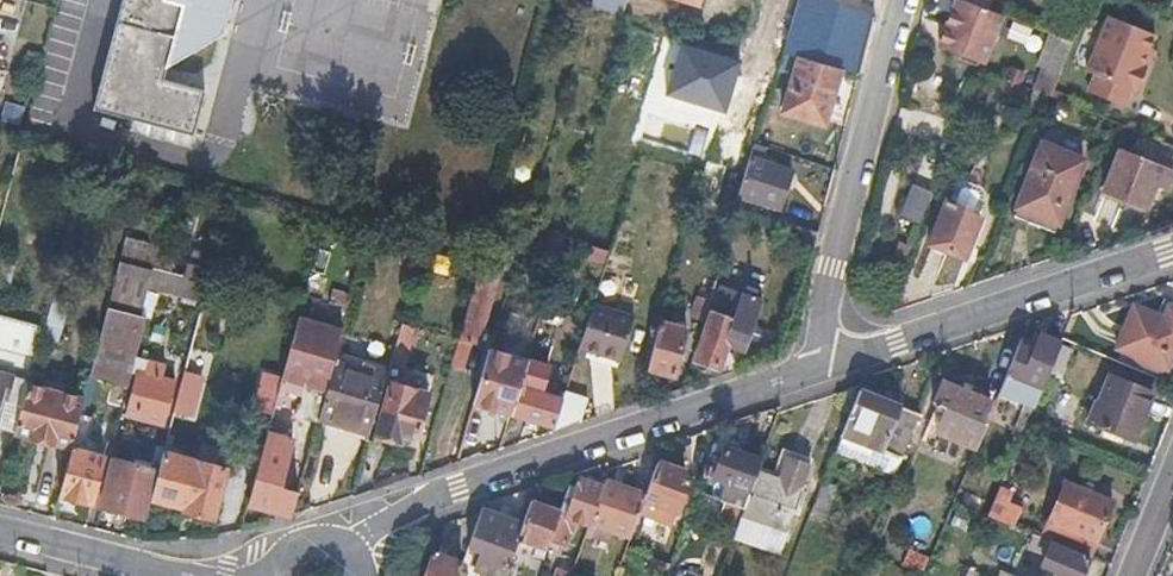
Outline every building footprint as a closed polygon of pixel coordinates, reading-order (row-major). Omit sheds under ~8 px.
[(227,0),(124,0),(94,114),(192,138),(203,94),(162,83),(164,70),(217,39),(227,0)] [(589,4),(619,14),(623,0),(591,0),(589,4)] [(809,0),(799,0),(782,55),(797,59),(839,70),(857,74),(864,43),(870,16),(809,0)] [(942,42),(985,59),(1003,13),(970,0),(958,0),(942,42)] [(1149,47),(1154,33),(1109,15),(1088,70),(1096,73),(1089,92),(1125,105),(1132,89),(1133,89),(1134,86),(1138,88),(1147,66),(1142,64),(1149,47)] [(1072,40),(1050,31),(1043,47),(1065,56),(1072,40)] [(1147,66),(1153,49),(1149,47),(1142,64),(1147,66)] [(780,111),(822,123),(839,70),(797,59),(780,111)] [(1047,69),(1038,90),(1049,95),(1058,74),(1047,69)] [(1005,77),(1001,88),(1017,94),(1021,83),(1005,77)] [(1018,205),(1060,222),(1084,161),(1042,144),(1018,205)] [(759,158),(761,150),(751,147),(735,196),(776,207),(787,172),(767,166),(769,160),(759,158)] [(1121,150),(1105,189),(1147,206),(1157,182),(1167,185),(1172,171),(1121,150)] [(956,184),(950,200),(968,208),(966,213),(975,216),(984,195),(981,188),(963,181),(956,184)] [(919,223),(931,190),(911,183),(899,216),(919,223)] [(929,242),(965,255),(980,218),(975,216),(966,213),(968,208),(950,200),(946,199),(929,242)] [(558,250),(563,235),(548,231),(543,245),(558,250)] [(464,360),(470,340),(480,343),(501,269),(490,266),(497,241),(484,237),(477,260),(480,261),(458,338),(454,336),(449,356),(464,360)] [(122,239),(117,261),(153,271),(153,269),(158,248),(122,239)] [(603,263),(607,249),(590,244),(586,257),(603,263)] [(117,261),(87,376),(100,379),(128,386),(131,373),(135,357),(145,319),(141,318),(149,286),(153,271),(117,261)] [(149,286),(203,301),(210,272),(188,266),(186,276),(153,269),(153,271),(149,286)] [(710,298),(722,298),(726,283),(716,279),(710,298)] [(718,356),(727,333),(746,339),(761,292),(742,285),(734,309),(714,303),(698,350),(718,356)] [(697,298),(691,317),(702,321),(708,302),(697,298)] [(590,305),(576,349),(617,362),(631,317),(590,305)] [(1133,305),(1116,346),(1166,366),(1172,348),(1172,311),(1168,309),(1164,318),(1133,305)] [(14,432),(27,383),(42,329),(0,317),(0,428),(14,432)] [(293,413),(316,419),(332,362),(341,329),(297,318),(278,385),(268,422),(245,502),(289,514),(297,491),(276,486),(289,440),(278,436),(283,421),(278,420),(285,390),(301,395),(299,402),(296,402),(293,413)] [(644,368),(669,375),(683,329),(657,322),(644,368)] [(389,367),(401,371),(414,327),(401,324),(389,367)] [(473,403),(509,413),(525,359),(496,351),(502,330),(494,328),(473,403)] [(1051,360),(1059,342),(1041,335),(1034,350),(1018,343),(1001,385),(1026,395),(1018,413),(1028,417),(1051,360)] [(193,340),(185,369),(205,374),(213,345),(193,340)] [(1071,347),(1059,342),(1051,360),(1063,365),(1071,347)] [(160,379),(164,364),(135,357),(131,373),(136,374),(126,413),(164,423),(174,383),(160,379)] [(544,365),(525,359),(509,413),(552,425),(561,397),(554,395),(555,390),(538,385),(544,365)] [(332,362),(316,419),(366,433),(384,371),(360,364),(359,370),(332,362)] [(205,374),(185,369),(173,412),(204,421),(216,378),(205,374)] [(1098,400),(1090,420),(1135,437),(1153,391),(1113,374),(1102,402),(1098,400)] [(100,379),(87,376),(82,397),(78,412),(91,415),(100,379)] [(941,379),(932,403),(944,408),(935,431),(976,447),(986,422),(981,419),(989,399),(941,379)] [(252,418),(268,422),(278,385),(262,380),(252,418)] [(27,383),(14,432),(69,446),(78,412),(82,397),(27,383)] [(409,444),(423,395),(388,385),(374,437),(395,443),(396,440),(409,444)] [(858,387),(840,433),(900,456),(918,411),(858,387)] [(563,392),(561,397),(552,425),(550,431),(576,422),(583,398),(563,392)] [(91,415),(78,412),(69,446),(57,495),(91,503),(105,450),(98,448),(97,454),(84,450),(94,416),(91,415)] [(237,434),(219,429),(214,447),(233,452),(237,434)] [(900,456),(840,433),(833,451),(893,473),(900,456)] [(743,506),(756,471),(760,456),(725,443),(716,465),(711,463),(707,474),(731,483),(724,500),(743,506)] [(163,452),(161,462),(150,499),(185,508),(184,512),(211,519),(225,469),(163,452)] [(778,480),(756,471),(743,506),(733,532),(780,550),(813,463),(788,454),(778,480)] [(656,459),(645,490),(643,497),(661,503),(656,515),(670,520),(683,485),(674,482),(680,467),(656,459)] [(150,499),(161,462),(153,460),(150,469),(113,460),(101,507),(145,518),(150,499)] [(605,476),(602,486),(589,520),(585,530),(592,533),(595,523),(629,535),(643,497),(645,490),(605,476)] [(573,515),(589,520),(602,486),(577,478),(574,486),(568,485),(559,509),(550,534),(565,538),(573,515)] [(1040,535),(1089,556),(1111,501),(1063,480),(1050,512),(1044,510),(1040,519),(1046,521),(1040,535)] [(988,514),(1012,524),(1019,507),(1005,501),(1009,491),(999,487),(988,514)] [(808,515),(820,521),(830,498),(817,493),(808,515)] [(502,575),(528,575),(533,562),(523,558),(529,541),(545,547),(550,534),(559,509),(529,498),(521,520),(502,575)] [(500,575),(502,575),(521,520),(481,507),(467,544),(477,548),(473,556),(479,558),(476,567),(500,575)] [(1000,532),(993,557),(1012,562),(1019,538),(1000,532)] [(1089,556),(1040,535),(1032,532),(1027,546),(1046,553),(1042,563),(1056,569),(1053,575),(1082,575),(1089,556)] [(462,561),(431,550),(422,575),(456,575),(462,561)]
